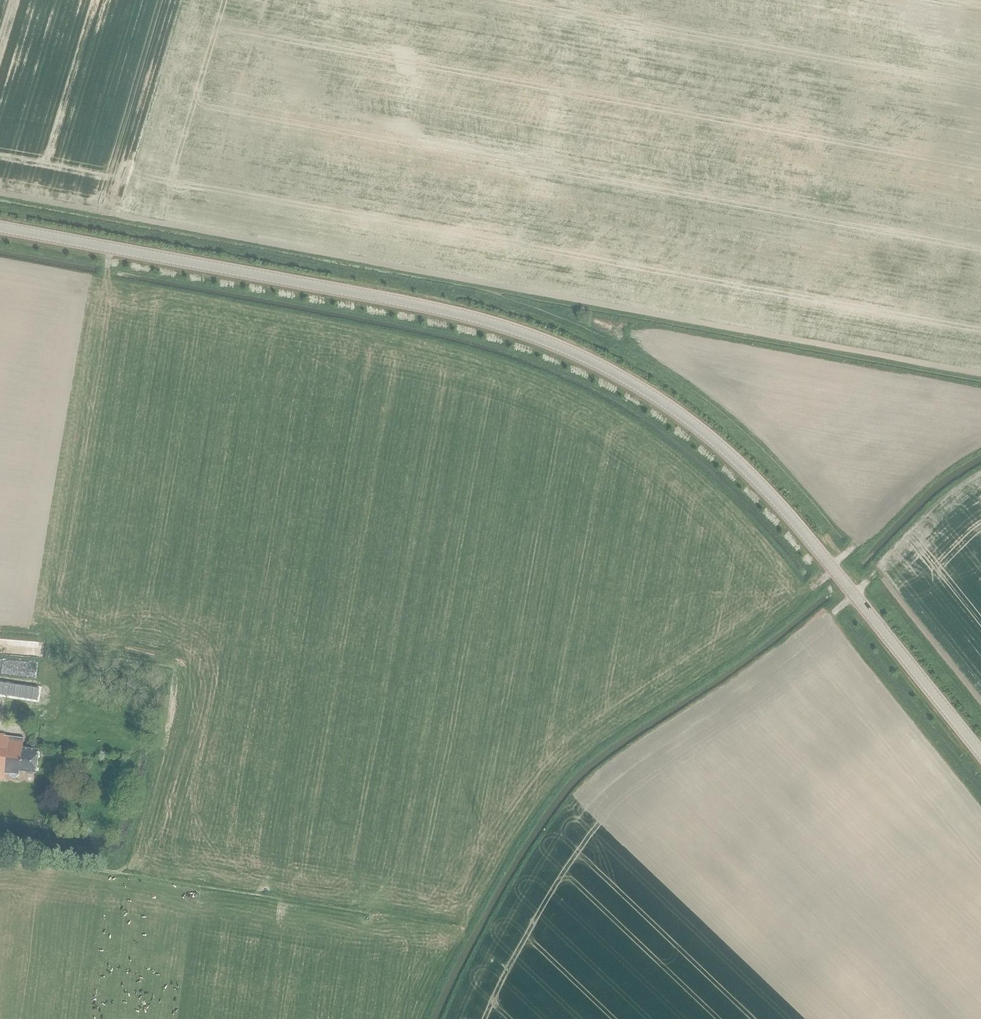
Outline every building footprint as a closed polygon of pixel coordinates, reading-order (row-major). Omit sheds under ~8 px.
[(0,733),(0,779),(3,779),(4,773),(9,774),(11,776),(15,777),(19,774),(20,771),(35,773),(39,749),(23,747),(24,738),(6,735),(6,734),(0,733)]
